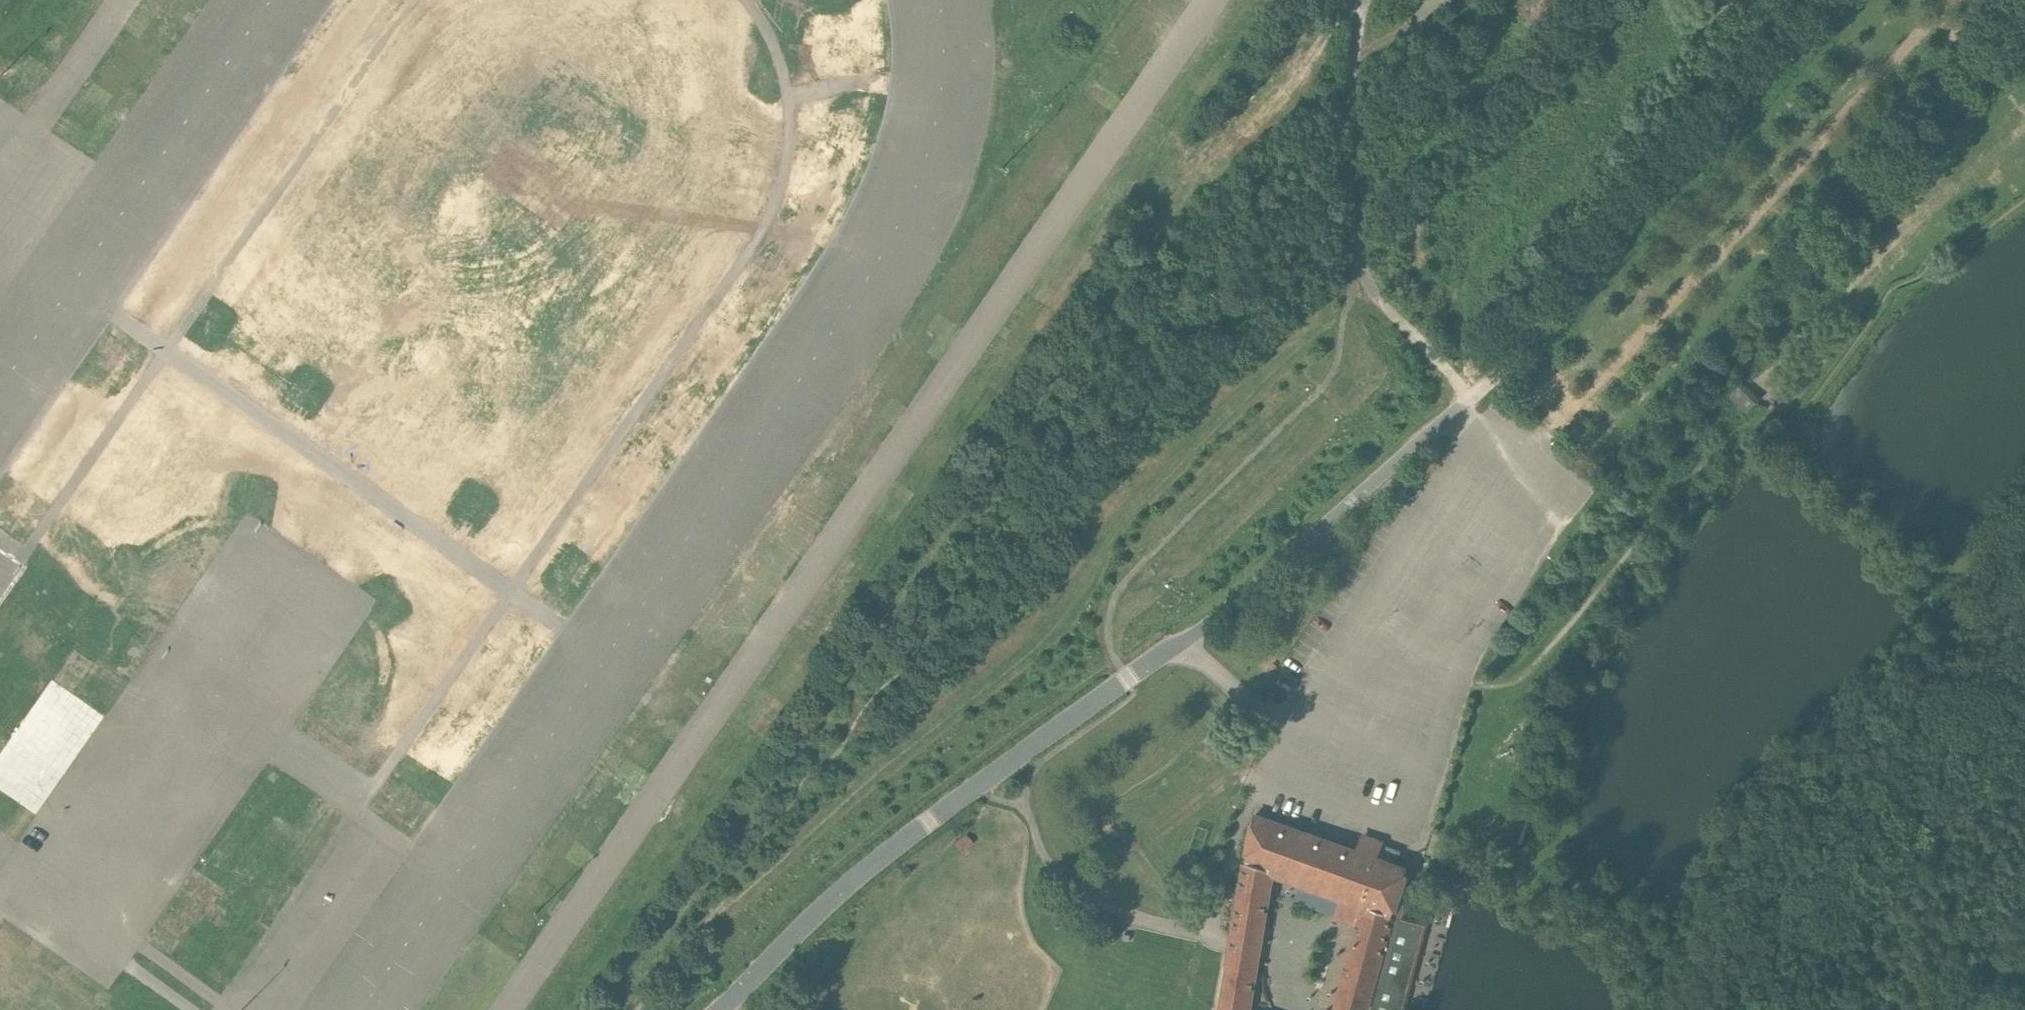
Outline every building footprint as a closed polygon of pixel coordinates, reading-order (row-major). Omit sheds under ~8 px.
[(211,0),(185,0),(167,26),(160,21),(146,41),(171,58),(211,0)] [(1742,382),(1735,388),(1729,394),(1746,413),(1755,405),(1759,401),(1742,382)] [(13,536),(7,528),(0,524),(0,547),(13,536)] [(41,773),(72,721),(52,709),(21,761),(41,773)] [(1427,923),(1404,917),(1407,903),(1397,900),(1406,872),(1398,869),(1404,853),(1372,841),(1362,837),(1357,853),(1253,817),(1232,939),(1219,1009),(1246,1009),(1257,943),(1268,873),(1345,901),(1340,920),(1359,927),(1336,1009),(1403,1009),(1427,923)] [(1197,856),(1189,853),(1185,864),(1194,867),(1197,856)] [(189,924),(207,894),(186,881),(168,912),(189,924)] [(252,913),(238,934),(258,947),(272,926),(252,913)] [(165,941),(193,962),(207,942),(179,922),(165,941)]
